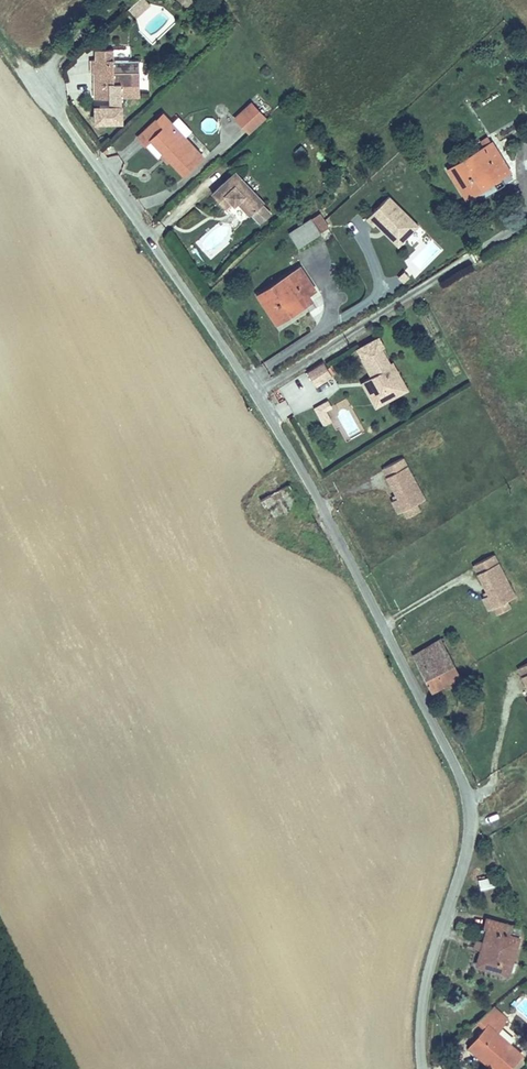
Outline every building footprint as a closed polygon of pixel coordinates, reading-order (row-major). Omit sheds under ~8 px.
[(146,0),(130,0),(128,2),(135,10),(146,0)] [(88,91),(103,90),(103,86),(114,85),(114,90),(135,89),(134,68),(125,68),(125,63),(122,63),(119,61),(113,64),(107,64),(105,49),(82,50),(83,64),(87,65),(93,64),(93,74),(87,74),(88,91)] [(262,113),(247,99),(232,114),(242,124),(245,128),(262,113)] [(159,121),(166,116),(158,107),(151,113),(159,121)] [(200,152),(166,116),(159,121),(151,113),(132,131),(140,140),(147,133),(168,156),(181,170),(200,152)] [(164,160),(168,156),(147,133),(140,140),(153,154),(156,152),(164,160)] [(475,169),(492,159),(479,138),(438,165),(456,192),(480,177),(475,169)] [(500,172),(492,159),(475,169),(480,177),(456,192),(459,198),(500,172)] [(230,170),(208,190),(220,204),(226,198),(229,195),(233,199),(244,212),(246,210),(255,219),(265,210),(256,201),(258,200),(230,170)] [(331,187),(341,196),(348,189),(339,179),(331,187)] [(371,218),(376,224),(381,221),(396,237),(413,220),(384,191),(361,213),(368,221),(371,218)] [(293,241),(323,221),(317,211),(314,206),(283,226),(293,241)] [(381,221),(376,224),(393,240),(396,237),(381,221)] [(302,283),(289,261),(245,288),(263,317),(286,303),(282,296),(302,283)] [(353,354),(363,371),(366,377),(360,380),(369,396),(377,391),(376,389),(395,378),(388,367),(385,368),(371,343),(353,354)] [(315,359),(298,369),(306,382),(323,371),(315,359)] [(366,377),(363,371),(352,378),(367,403),(398,385),(395,378),(376,389),(377,391),(369,396),(360,380),(366,377)] [(322,403),(318,396),(309,402),(312,409),(316,407),(322,403)] [(322,417),(316,407),(312,409),(309,402),(305,404),(315,421),(321,418),(322,417)] [(390,510),(395,507),(406,500),(416,494),(393,455),(378,464),(392,488),(394,492),(388,495),(384,498),(390,510)] [(302,506),(292,486),(262,500),(271,520),(302,506)] [(406,500),(395,507),(399,512),(409,505),(406,500)] [(468,558),(474,568),(488,560),(482,551),(468,558)] [(488,560),(474,568),(481,580),(484,585),(478,588),(475,590),(481,602),(484,600),(493,595),(505,588),(488,560)] [(497,600),(493,595),(484,600),(488,605),(497,600)] [(417,674),(423,688),(440,679),(428,656),(440,650),(433,637),(405,652),(417,674)] [(428,656),(440,679),(453,671),(440,650),(428,656)] [(526,706),(526,656),(526,654),(509,663),(523,687),(525,690),(519,695),(516,697),(522,708),(526,706)] [(473,877),(487,869),(482,859),(468,866),(473,877)] [(480,888),(494,886),(493,875),(479,877),(480,888)] [(502,957),(515,913),(479,901),(474,917),(478,919),(470,948),(502,957)] [(494,1062),(518,1039),(494,1016),(505,1005),(488,987),(473,1001),(479,1009),(460,1027),(494,1062)] [(524,1055),(510,1068),(526,1068),(526,1057),(524,1055)]
